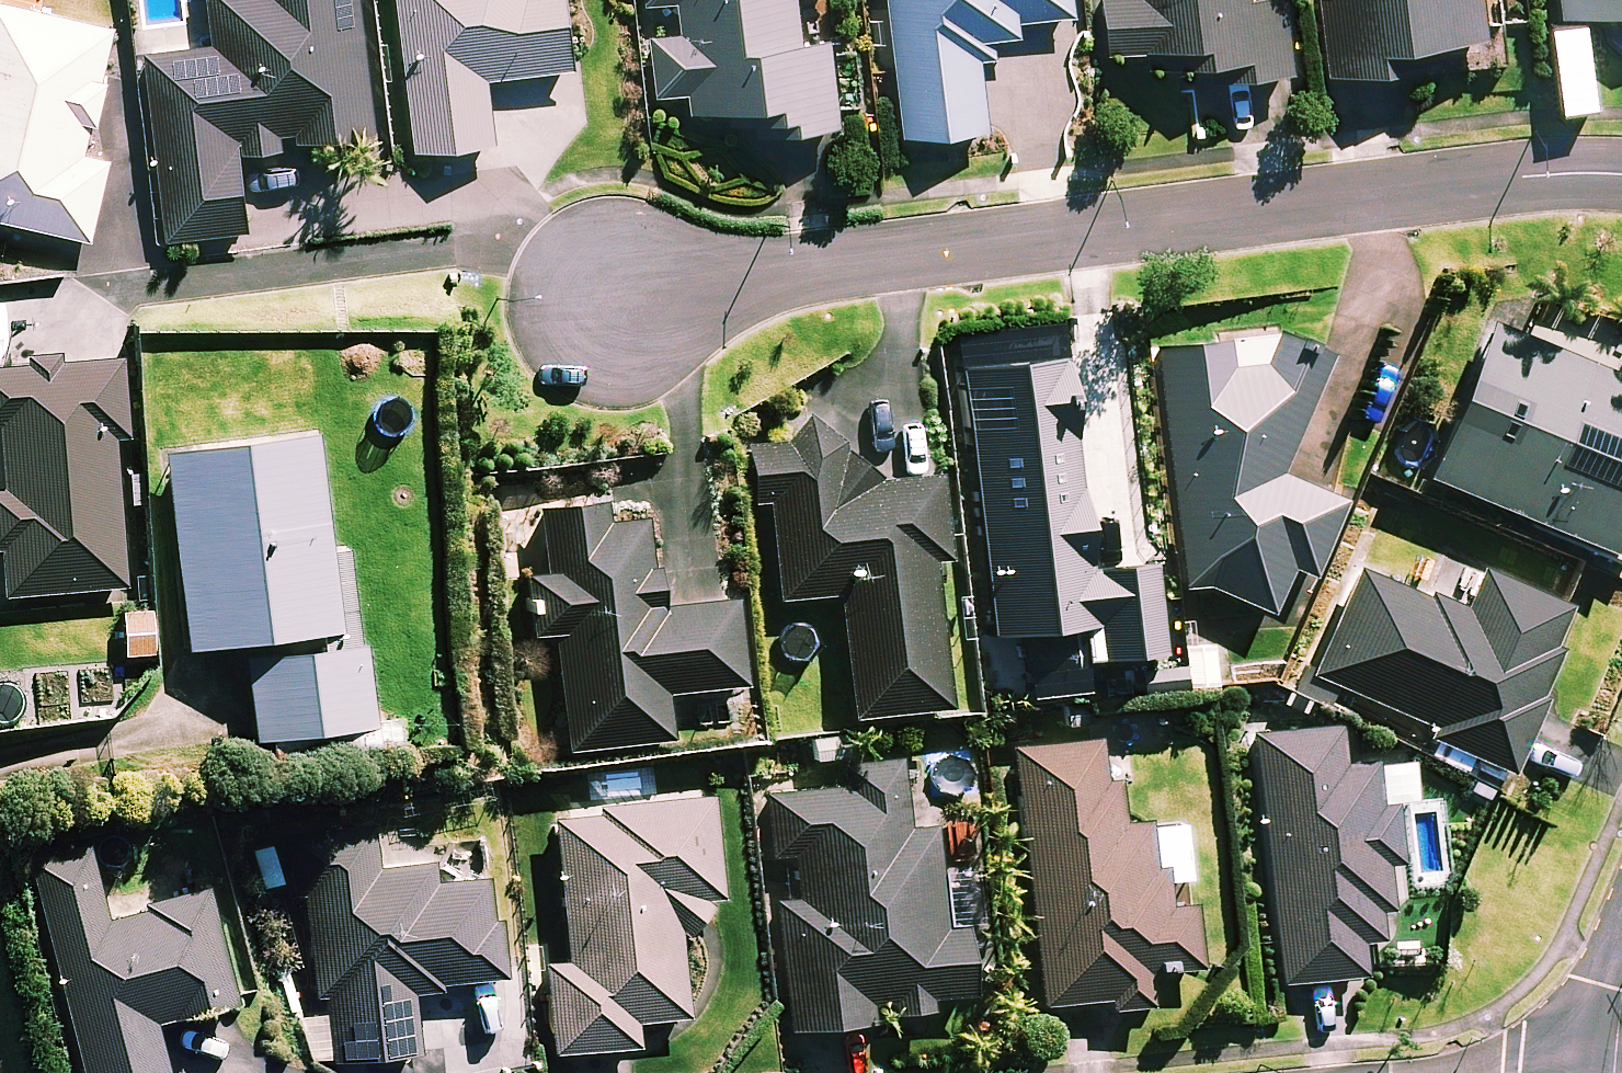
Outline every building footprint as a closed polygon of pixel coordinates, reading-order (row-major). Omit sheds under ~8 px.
[(284,149),(283,134),(298,133),(299,143),(377,136),(364,0),(211,0),(216,47),(151,53),(168,239),(250,231),(242,153),(284,149)] [(417,152),(496,143),(489,78),(574,68),(566,0),(401,0),(417,152)] [(735,127),(756,125),(757,134),(838,126),(831,37),(801,40),(797,0),(647,0),(647,3),(684,0),(686,27),(652,30),(658,96),(696,93),(697,112),(733,109),(735,127)] [(906,138),(989,129),(982,64),(1002,62),(999,37),(1021,35),(1019,20),(1074,14),(1073,0),(891,0),(906,138)] [(1111,54),(1149,52),(1150,68),(1224,63),(1225,78),(1291,74),(1285,0),(1107,0),(1111,54)] [(1337,77),(1437,64),(1435,43),(1487,36),(1483,0),(1327,0),(1337,77)] [(1565,19),(1621,12),(1621,0),(1563,0),(1565,19)] [(105,76),(116,29),(0,2),(0,218),(93,240),(110,167),(85,161),(94,121),(104,123),(114,78),(105,76)] [(1568,358),(1492,327),(1430,483),(1621,560),(1621,379),(1568,358)] [(1333,353),(1280,332),(1267,364),(1231,367),(1229,345),(1162,352),(1188,589),(1204,588),(1272,614),(1289,570),(1311,578),(1341,501),(1282,478),(1333,353)] [(32,366),(0,368),(0,428),(1,428),(5,488),(0,488),(0,551),(4,551),(7,598),(126,591),(118,461),(126,460),(120,360),(61,364),(60,352),(32,354),(32,366)] [(1093,573),(1070,361),(965,373),(995,640),(1083,630),(1087,664),(1160,656),(1150,567),(1093,573)] [(876,486),(880,481),(807,416),(779,448),(751,453),(757,504),(774,502),(785,602),(842,596),(856,720),(947,710),(930,563),(946,561),(936,479),(876,486)] [(366,735),(355,634),(346,549),(330,550),(318,437),(168,454),(190,652),(251,646),(263,747),(366,735)] [(609,525),(607,505),(544,512),(551,577),(533,579),(540,639),(557,637),(570,751),(671,740),(666,695),(745,687),(735,601),(659,610),(649,521),(609,525)] [(1571,608),(1445,555),(1427,598),(1362,571),(1317,679),(1431,727),(1426,738),(1512,774),(1558,665),(1549,661),(1571,608)] [(1394,898),(1415,856),(1421,855),(1410,758),(1347,765),(1342,721),(1256,730),(1285,988),(1365,979),(1362,948),(1388,945),(1384,910),(1396,909),(1394,898)] [(1019,751),(1048,1008),(1108,1001),(1110,1013),(1152,1008),(1148,975),(1201,969),(1194,902),(1169,905),(1160,824),(1126,827),(1121,784),(1107,786),(1102,741),(1019,751)] [(796,1034),(877,1025),(875,1008),(894,1005),(896,1023),(936,1018),(934,1001),(972,997),(964,924),(947,926),(936,826),(909,829),(901,761),(844,768),(846,785),(770,794),(777,857),(797,855),(800,883),(780,885),(796,1034)] [(690,1019),(684,945),(715,903),(721,902),(713,800),(556,813),(569,965),(550,966),(557,1057),(639,1050),(637,1024),(690,1019)] [(377,872),(373,832),(291,841),(297,898),(310,896),(323,1018),(305,1020),(310,1067),(419,1055),(412,989),(500,979),(489,880),(434,886),(432,866),(377,872)] [(89,848),(30,864),(85,1072),(167,1072),(155,1027),(235,1006),(205,890),(106,916),(89,848)]
